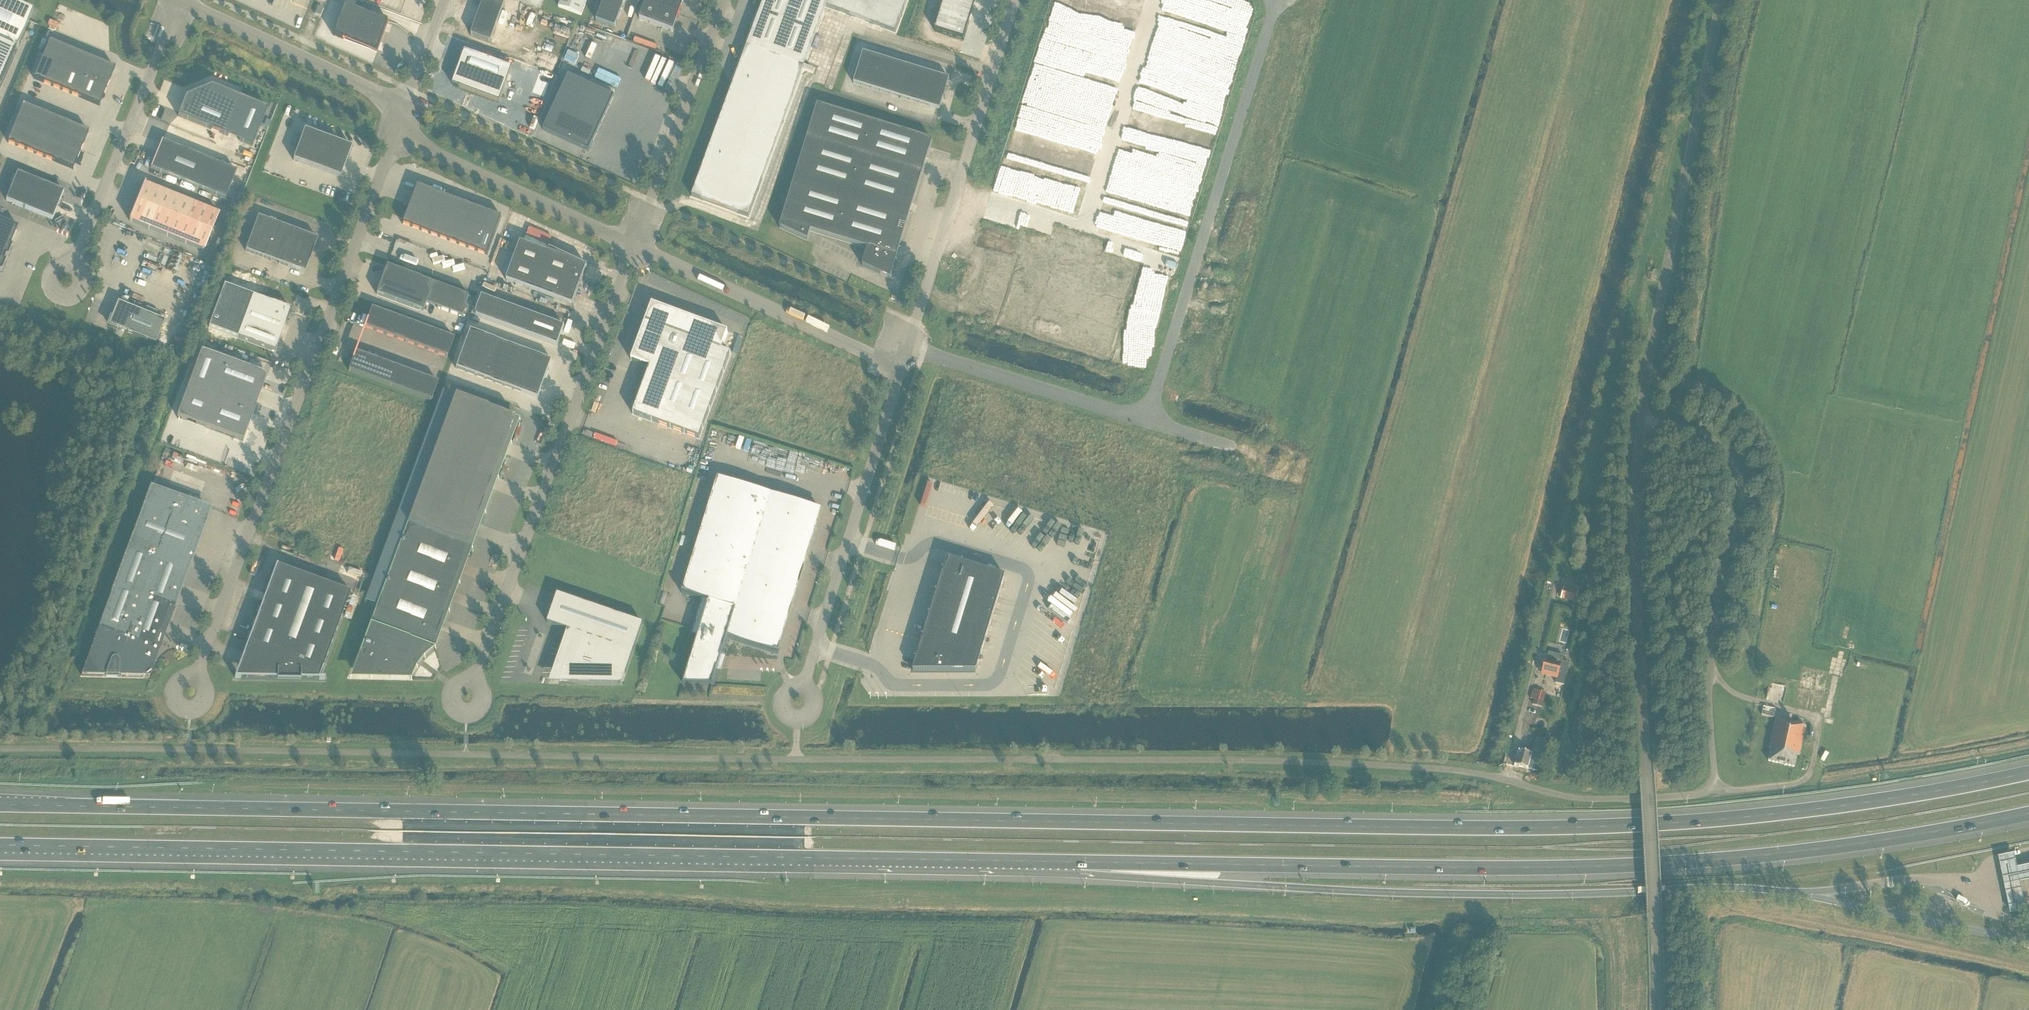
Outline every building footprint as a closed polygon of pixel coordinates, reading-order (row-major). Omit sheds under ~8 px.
[(8,0),(0,0),(0,84),(33,11),(8,0)] [(333,35),(377,51),(388,21),(355,9),(358,0),(345,0),(333,35)] [(495,0),(484,0),(471,35),(491,42),(505,4),(495,0)] [(558,7),(581,15),(587,0),(561,0),(558,7)] [(625,0),(604,0),(596,21),(616,28),(624,4),(625,0)] [(645,4),(678,17),(685,0),(646,0),(645,4)] [(692,196),(748,217),(826,7),(896,33),(908,0),(764,0),(692,196)] [(935,32),(962,40),(975,0),(944,0),(935,32)] [(645,4),(639,19),(673,32),(678,17),(645,4)] [(315,14),(320,16),(323,9),(318,6),(315,14)] [(629,32),(633,20),(627,18),(623,30),(629,32)] [(819,32),(827,35),(832,23),(824,20),(819,32)] [(825,54),(830,39),(820,35),(814,49),(825,54)] [(49,41),(34,79),(99,106),(115,68),(49,41)] [(465,51),(453,85),(500,103),(513,69),(465,51)] [(949,79),(863,52),(853,83),(940,110),(949,79)] [(568,75),(543,130),(589,151),(614,96),(568,75)] [(186,97),(178,116),(252,146),(268,109),(212,86),(186,97)] [(23,104),(8,142),(73,169),(89,132),(23,104)] [(932,140),(817,105),(780,228),(808,241),(811,231),(868,249),(862,266),(890,279),(932,140)] [(304,129),(293,160),(340,178),(352,147),(304,129)] [(237,171),(163,141),(152,168),(227,199),(237,171)] [(17,173),(6,201),(53,220),(64,191),(17,173)] [(145,183),(129,221),(130,221),(204,251),(219,214),(145,184),(145,183)] [(417,186),(402,224),(487,256),(502,218),(417,186)] [(317,239),(258,217),(245,251),(305,273),(317,239)] [(1,271),(6,260),(4,259),(6,255),(7,256),(12,245),(10,245),(18,227),(0,219),(0,270),(1,271)] [(1003,260),(989,298),(1008,305),(1003,320),(1115,361),(1149,269),(1130,262),(1135,248),(1088,231),(1083,245),(1036,228),(1022,267),(1003,260)] [(548,252),(520,242),(506,280),(573,305),(587,266),(566,257),(549,249),(548,252)] [(386,266),(376,294),(423,311),(426,304),(461,317),(469,296),(433,283),(386,266)] [(225,286),(209,328),(275,352),(286,324),(291,310),(291,309),(272,302),(272,303),(225,286)] [(729,319),(654,291),(634,347),(653,354),(635,401),(701,425),(732,340),(722,337),(729,319)] [(482,296),(475,315),(557,345),(564,326),(482,296)] [(183,304),(195,307),(196,300),(184,298),(183,304)] [(164,322),(118,303),(112,317),(111,316),(107,326),(116,330),(117,328),(155,343),(164,322)] [(447,357),(454,338),(371,308),(367,319),(364,327),(365,327),(447,357)] [(538,398),(552,360),(469,330),(455,368),(538,398)] [(177,417),(243,441),(267,375),(202,351),(177,417)] [(431,401),(438,382),(356,352),(355,351),(352,359),(353,359),(348,371),(431,401)] [(366,653),(358,674),(410,675),(411,672),(413,669),(414,666),(416,663),(418,660),(420,657),(423,655),(425,652),(428,650),(431,647),(432,648),(516,418),(455,395),(360,651),(366,653)] [(775,653),(819,509),(720,479),(685,594),(701,599),(690,635),(697,637),(683,683),(713,684),(727,638),(775,653)] [(97,633),(82,676),(143,677),(147,665),(153,648),(154,649),(207,507),(150,487),(98,628),(99,628),(98,633),(97,633)] [(237,501),(244,504),(247,495),(239,493),(237,501)] [(949,558),(915,671),(977,671),(1006,575),(949,558)] [(257,559),(256,571),(263,572),(265,560),(257,559)] [(274,571),(275,571),(249,641),(258,644),(246,678),(318,679),(350,593),(277,566),(278,565),(276,565),(274,571)] [(1578,593),(1564,589),(1561,598),(1575,602),(1578,593)] [(643,623),(557,594),(547,623),(576,633),(559,681),(620,682),(620,684),(622,685),(643,623)] [(352,614),(360,599),(356,596),(347,611),(352,614)] [(1541,674),(1558,678),(1560,670),(1567,672),(1569,664),(1561,662),(1561,665),(1545,661),(1541,674)] [(1777,695),(1792,696),(1792,679),(1778,679),(1777,695)] [(1536,700),(1548,704),(1553,688),(1541,684),(1536,700)] [(1775,709),(1764,707),(1762,716),(1774,718),(1775,709)] [(1797,723),(1775,718),(1769,749),(1771,749),(1768,761),(1794,767),(1797,755),(1799,756),(1805,726),(1797,725),(1797,723)] [(1524,752),(1518,750),(1514,765),(1537,771),(1541,756),(1524,752)] [(1998,855),(2011,912),(2027,909),(2020,881),(2028,879),(2028,862),(2017,865),(2014,851),(1998,855)]
